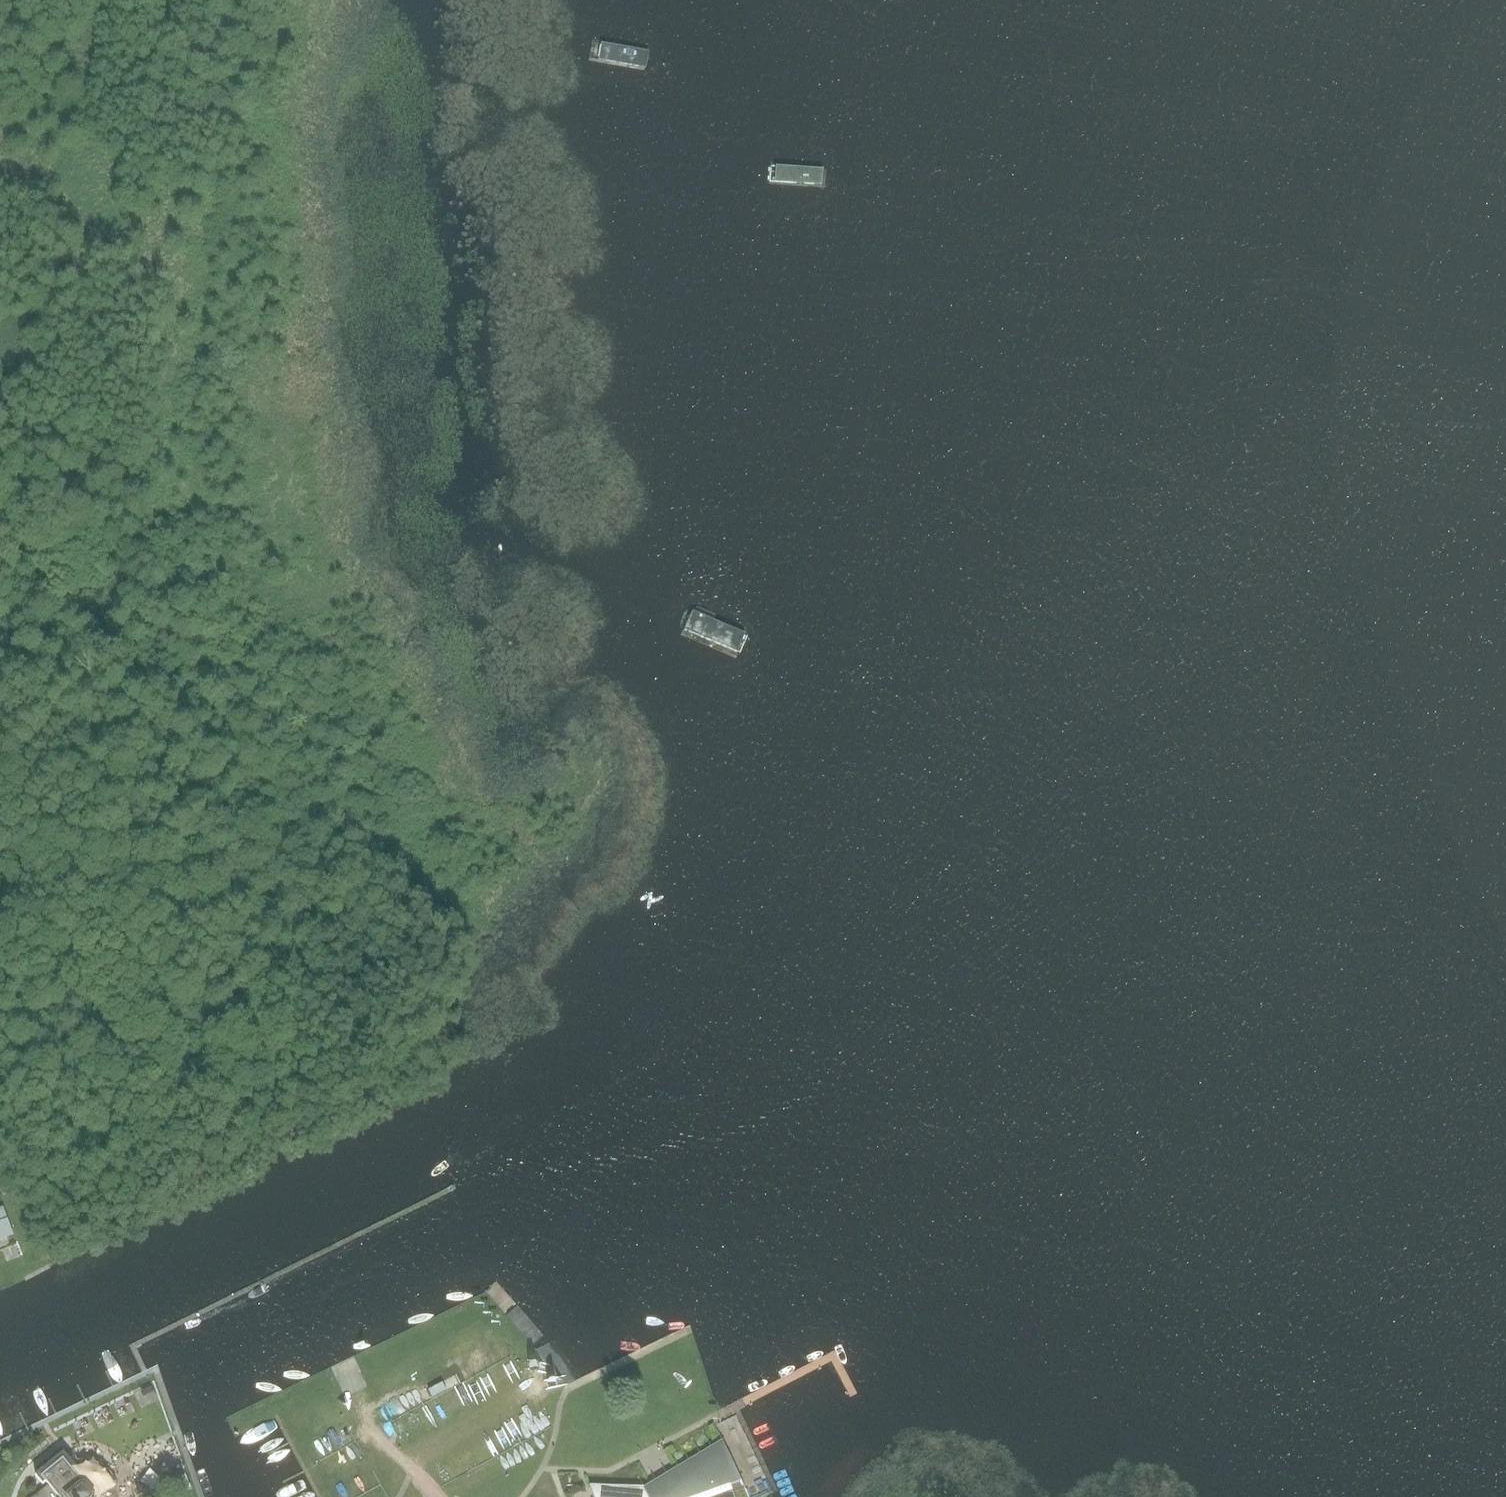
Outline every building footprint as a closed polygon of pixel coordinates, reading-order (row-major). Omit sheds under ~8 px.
[(0,1184),(0,1188),(4,1196),(10,1193),(4,1182),(0,1184)] [(0,1211),(0,1239),(12,1235),(3,1210),(0,1211)] [(741,1481),(723,1443),(650,1487),(590,1485),(594,1496),(735,1496),(731,1485),(741,1481)] [(36,1473),(44,1482),(47,1480),(49,1482),(32,1496),(118,1496),(118,1494),(117,1485),(112,1476),(103,1467),(92,1463),(80,1463),(77,1466),(63,1450),(36,1473)]
